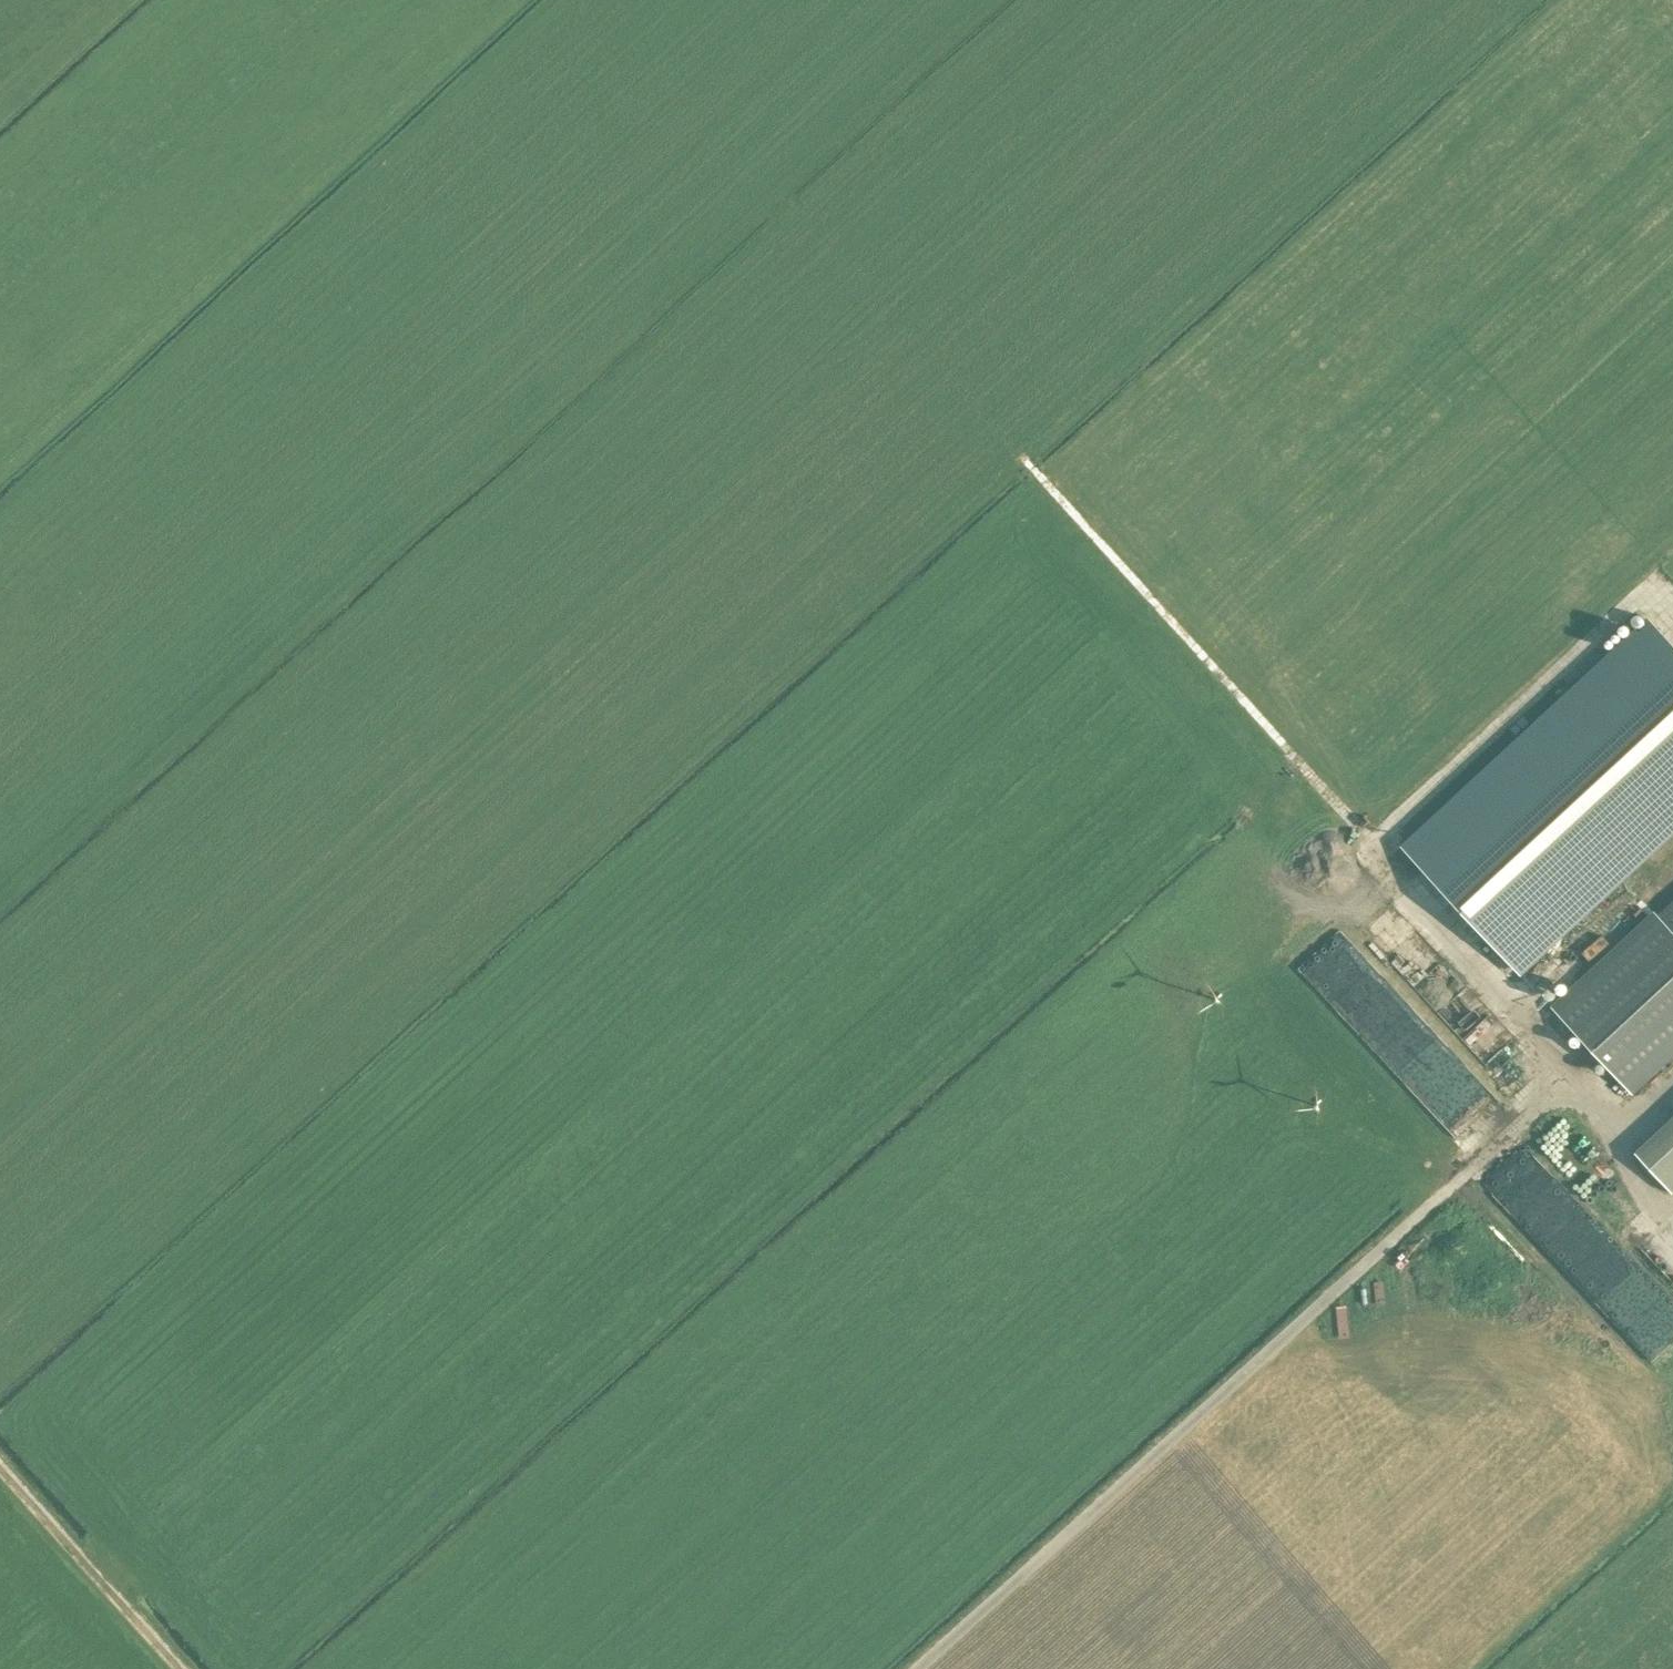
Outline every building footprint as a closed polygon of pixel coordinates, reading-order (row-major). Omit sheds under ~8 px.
[(1644,618),(1649,622),(1639,631),(1635,627),(1401,845),(1522,974),(1672,834),(1672,643),(1647,615),(1644,618)] [(1657,915),(1655,912),(1553,1006),(1632,1091),(1672,1053),(1672,900),(1657,915)] [(1436,992),(1450,981),(1441,970),(1427,981),(1436,992)] [(1672,1191),(1672,1117),(1635,1152),(1672,1192),(1672,1191)] [(1491,1167),(1582,1274),(1593,1265),(1547,1211),(1557,1202),(1516,1155),(1506,1164),(1501,1158),(1491,1167)] [(1621,1301),(1630,1317),(1653,1303),(1643,1287),(1621,1301)]
